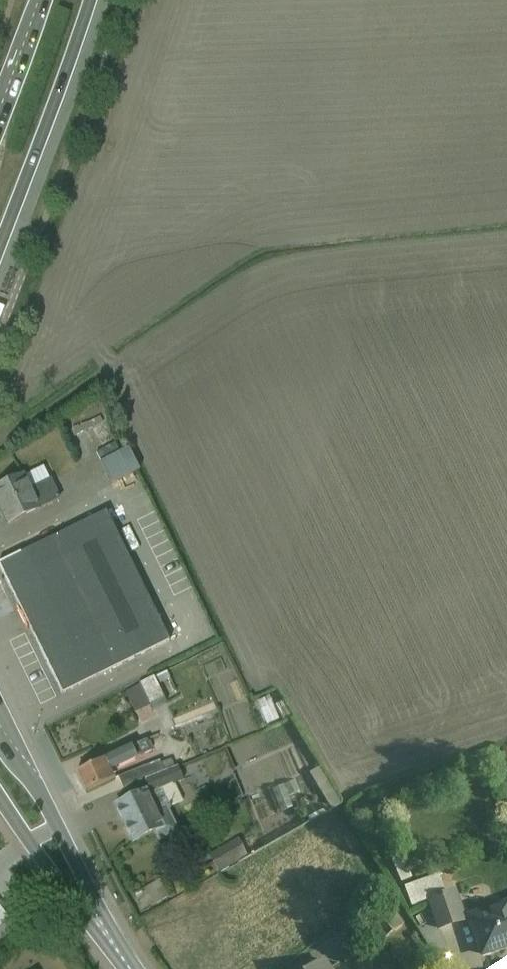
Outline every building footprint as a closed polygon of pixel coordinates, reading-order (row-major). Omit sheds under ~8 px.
[(122,441),(97,454),(113,485),(138,472),(122,441)] [(59,497),(44,467),(0,488),(0,510),(6,522),(59,497)] [(67,693),(174,640),(108,508),(81,521),(2,560),(28,615),(67,693)] [(153,714),(181,701),(171,679),(143,692),(153,714)] [(87,793),(133,771),(123,751),(77,774),(87,793)] [(132,842),(177,820),(159,783),(114,804),(132,842)] [(426,909),(457,899),(451,880),(420,890),(426,909)] [(506,950),(506,902),(470,915),(484,957),(506,950)] [(8,921),(0,910),(0,927),(8,921)] [(325,956),(308,968),(335,968),(325,956)]
